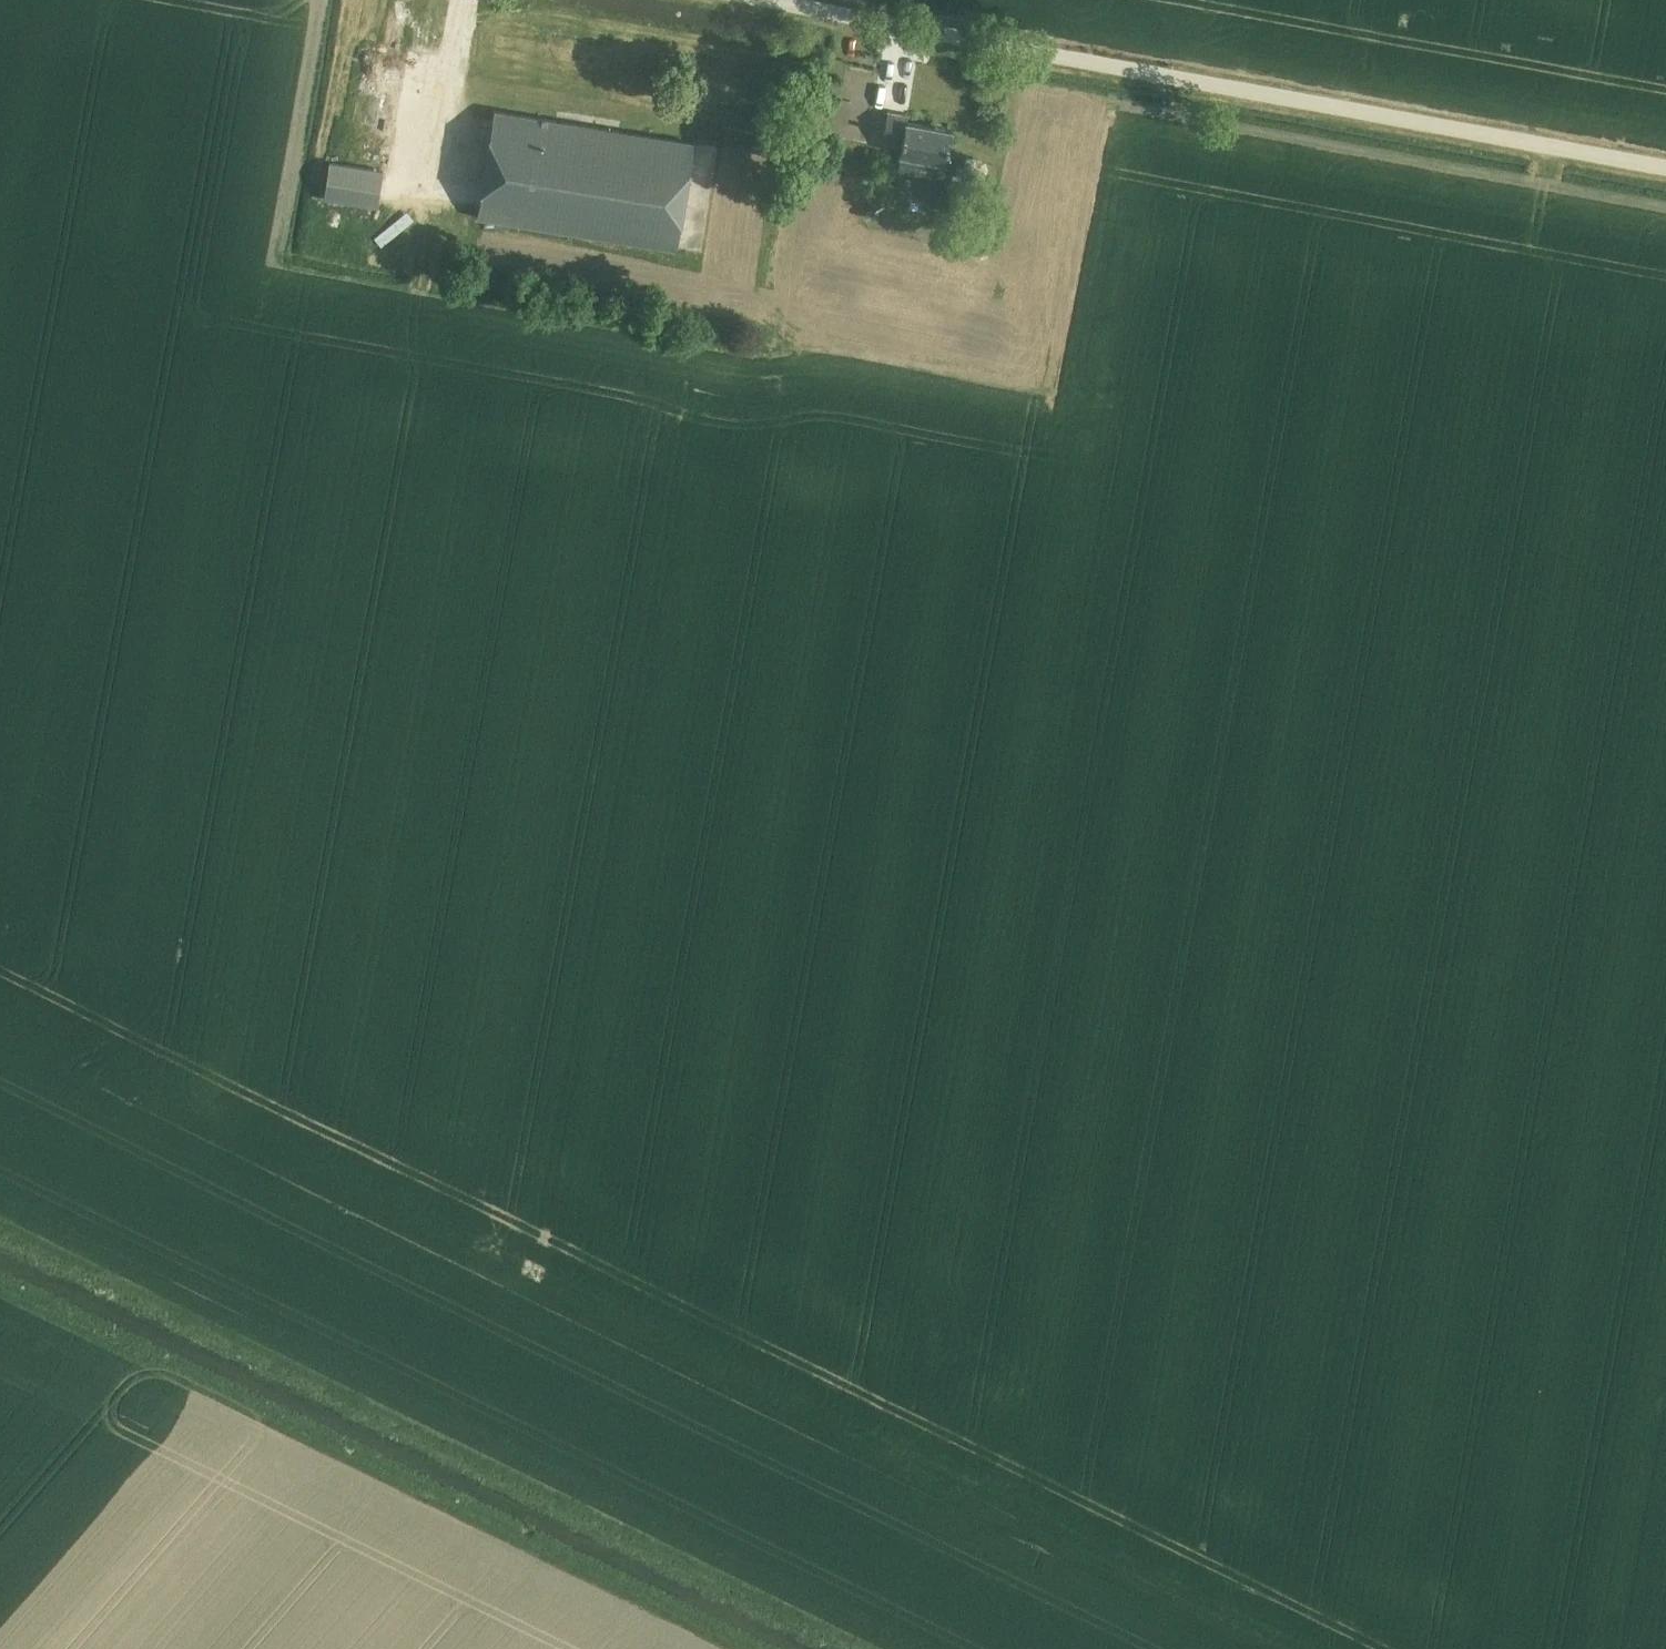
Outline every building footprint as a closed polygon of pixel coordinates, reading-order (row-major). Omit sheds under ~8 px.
[(496,111),(479,214),(675,246),(691,142),(496,111)] [(886,111),(881,139),(901,142),(900,152),(945,160),(951,128),(905,119),(906,114),(886,111)] [(376,206),(382,167),(331,159),(324,196),(376,206)]
